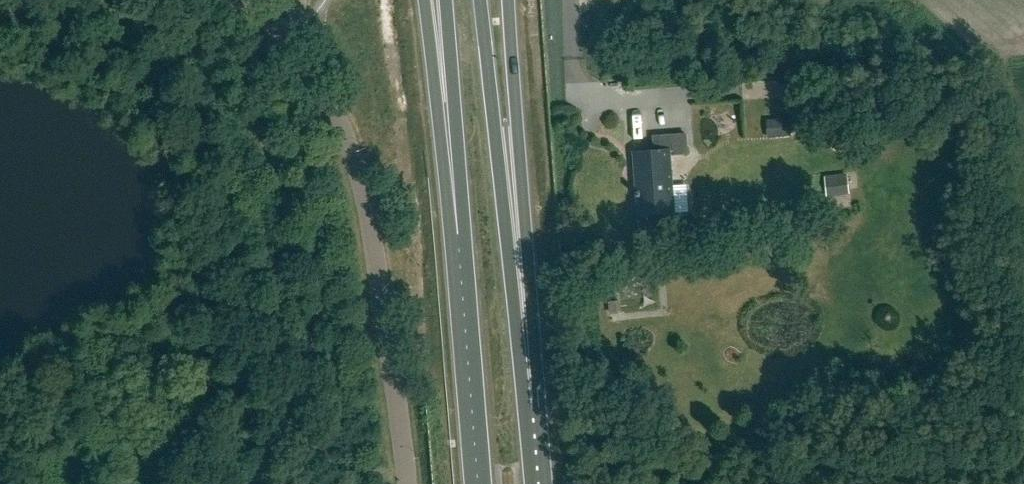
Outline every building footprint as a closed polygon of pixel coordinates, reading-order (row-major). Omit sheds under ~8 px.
[(789,119),(767,121),(768,137),(790,135),(789,119)] [(654,152),(635,154),(636,174),(640,174),(640,184),(637,185),(639,214),(655,213),(656,223),(656,232),(675,231),(674,222),(673,212),(689,211),(687,184),(671,185),(669,156),(687,155),(686,135),(653,137),(654,152)] [(827,196),(849,194),(847,175),(824,177),(827,196)]
